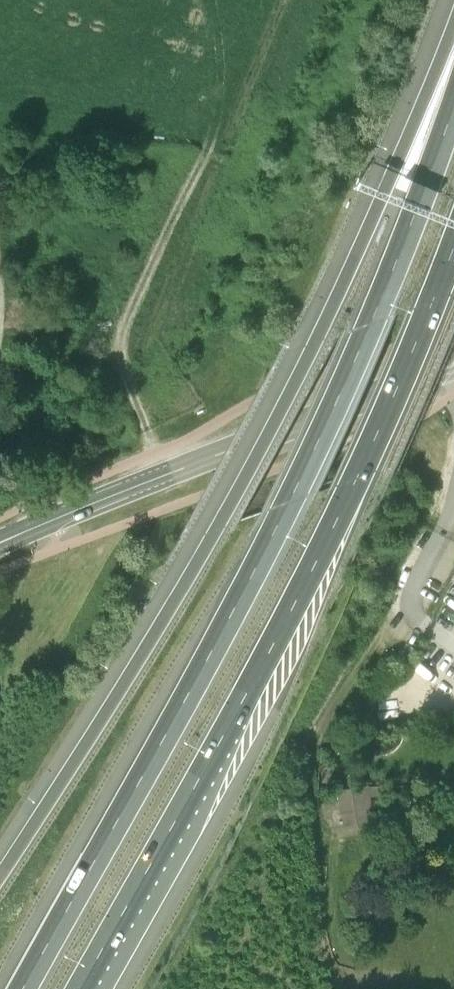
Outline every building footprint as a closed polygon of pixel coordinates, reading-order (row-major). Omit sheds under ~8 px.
[(343,826),(362,823),(374,821),(368,784),(338,788),(343,826)]
